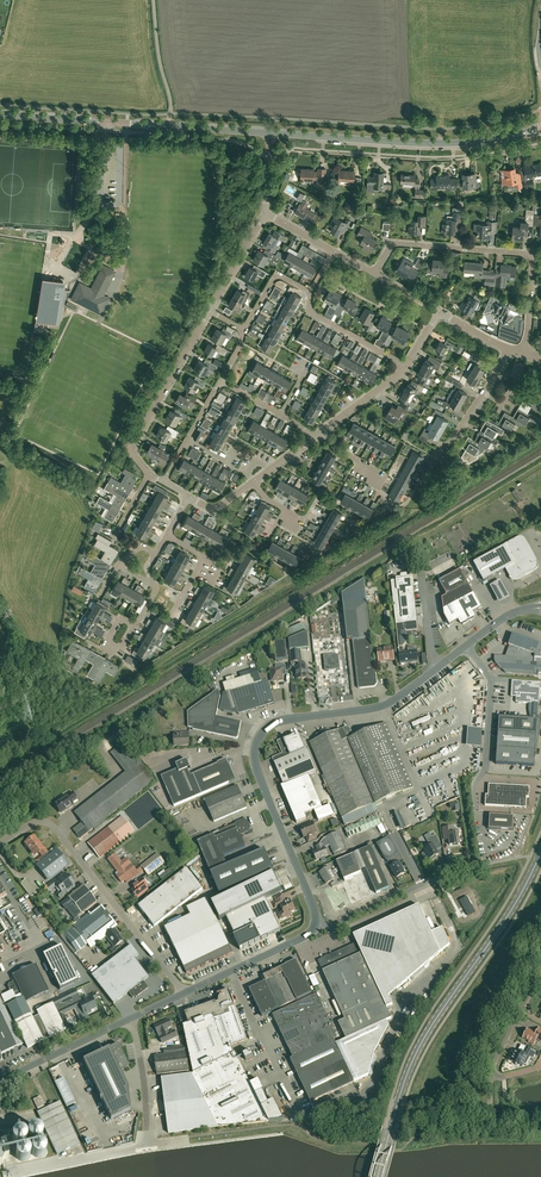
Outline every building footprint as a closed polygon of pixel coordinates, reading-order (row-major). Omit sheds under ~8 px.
[(523,180),(524,186),(534,184),(533,175),(540,174),(540,167),(540,164),(521,167),(523,180)] [(324,185),(326,169),(318,168),(318,171),(313,171),(314,169),(302,169),(301,179),(313,180),(313,178),(318,178),(318,185),(324,185)] [(515,168),(501,170),(503,184),(516,182),(517,188),(522,187),(520,174),(516,175),(515,168)] [(361,186),(361,177),(355,177),(355,171),(339,170),(338,181),(349,181),(349,185),(361,186)] [(375,191),(375,187),(382,187),(382,190),(391,191),(392,184),(383,183),(383,173),(375,172),(375,177),(369,176),(368,183),(367,183),(367,191),(375,191)] [(478,182),(476,182),(476,173),(471,174),(464,175),(464,186),(472,186),(472,187),(478,186),(479,186),(479,182),(478,182)] [(424,198),(425,190),(419,189),(419,186),(420,186),(420,180),(415,180),(416,175),(402,174),(401,183),(413,183),(413,186),(416,186),(416,197),(424,198)] [(443,187),(450,186),(450,189),(457,189),(456,178),(450,178),(449,175),(437,175),(437,179),(431,179),(431,189),(438,188),(437,186),(443,185),(443,187)] [(315,212),(309,208),(307,207),(309,203),(306,201),(303,199),(301,204),(297,202),(294,210),(304,216),(304,217),(310,221),(314,223),(319,215),(315,212)] [(526,209),(525,222),(521,222),(521,227),(513,226),(512,238),(523,239),(523,231),(528,231),(528,225),(533,225),(534,210),(535,205),(533,205),(532,209),(526,209)] [(359,218),(363,211),(352,208),(351,211),(352,212),(351,214),(359,218)] [(463,212),(453,211),(452,216),(447,216),(447,224),(443,224),(442,232),(446,232),(446,233),(456,234),(456,230),(461,230),(462,225),(463,214),(463,212)] [(344,231),(351,221),(347,219),(345,222),(335,216),(331,222),(334,224),(331,230),(338,234),(341,229),(344,231)] [(427,216),(423,216),(418,216),(418,221),(410,221),(409,232),(419,233),(420,225),(426,226),(427,216)] [(474,230),(478,230),(478,237),(487,238),(493,238),(493,232),(497,232),(497,221),(487,220),(487,225),(479,225),(479,224),(474,223),(474,230)] [(369,252),(372,248),(371,248),(376,240),(370,237),(372,233),(362,227),(357,235),(363,238),(361,242),(364,244),(362,248),(369,252)] [(284,241),(287,236),(275,230),(272,234),(269,233),(264,242),(269,245),(267,248),(275,253),(279,246),(275,243),(278,238),(284,241)] [(272,261),(275,255),(268,250),(265,254),(258,249),(255,254),(257,255),(254,259),(263,265),(267,258),(272,261)] [(284,260),(291,264),(296,255),(289,252),(284,260)] [(291,264),(298,268),(303,259),(296,255),(291,264)] [(298,268),(305,272),(310,263),(307,262),(309,258),(308,258),(309,257),(306,255),(303,259),(298,268)] [(406,275),(413,263),(404,258),(397,270),(406,275)] [(422,268),(425,261),(418,258),(415,265),(422,268)] [(427,272),(440,273),(440,276),(446,276),(447,267),(443,267),(444,259),(433,259),(433,263),(427,262),(427,272)] [(495,269),(495,271),(482,270),(483,263),(465,262),(464,271),(470,271),(470,274),(475,274),(475,278),(485,279),(485,286),(494,286),(494,287),(496,269),(495,269)] [(312,276),(317,267),(310,263),(305,272),(312,276)] [(495,278),(496,278),(496,286),(505,286),(506,276),(516,277),(517,266),(501,265),(501,269),(496,269),(495,278)] [(71,298),(101,314),(109,298),(102,294),(114,271),(103,266),(91,289),(80,283),(71,298)] [(264,276),(267,278),(270,273),(259,267),(258,270),(250,266),(248,270),(247,270),(243,276),(248,279),(249,277),(253,279),(256,273),(263,277),(264,276)] [(35,320),(59,324),(66,281),(42,277),(35,320)] [(330,304),(327,309),(334,313),(336,310),(341,301),(337,299),(341,293),(331,288),(325,297),(326,298),(324,301),(330,304)] [(237,289),(233,296),(242,301),(245,295),(248,296),(250,293),(243,290),(242,292),(237,289)] [(301,297),(301,296),(294,292),(292,291),(288,298),(297,303),(299,300),(300,301),(302,297),(301,297)] [(478,310),(484,299),(475,294),(473,298),(470,296),(466,303),(463,301),(460,306),(463,308),(462,309),(470,314),(474,308),(478,310)] [(492,294),(483,312),(485,312),(492,310),(493,308),(494,307),(494,308),(499,310),(500,313),(499,316),(500,317),(502,318),(504,322),(507,320),(508,321),(508,320),(513,318),(514,315),(507,311),(509,307),(502,303),(501,303),(499,302),(500,302),(504,303),(506,300),(492,294)] [(238,308),(242,301),(233,296),(229,303),(234,306),(233,309),(239,312),(241,309),(238,308)] [(351,310),(356,302),(348,297),(344,303),(341,301),(336,310),(340,312),(344,305),(351,310)] [(293,310),(295,307),(296,308),(298,304),(297,303),(288,298),(284,305),(293,310)] [(268,313),(272,307),(265,303),(262,310),(268,313)] [(290,317),(291,314),(292,315),(294,311),(293,310),(284,305),(281,312),(290,317)] [(370,319),(374,312),(366,307),(360,318),(368,322),(365,328),(369,330),(374,321),(370,319)] [(275,318),(277,319),(286,324),(290,317),(281,312),(280,312),(279,311),(275,318)] [(495,324),(492,313),(485,315),(488,326),(495,324)] [(384,342),(392,329),(388,327),(391,321),(388,320),(389,319),(382,315),(382,316),(381,317),(380,317),(379,320),(377,325),(384,329),(378,339),(384,342)] [(308,325),(312,319),(309,317),(305,324),(304,323),(301,328),(302,329),(297,338),(304,342),(309,332),(306,331),(308,329),(307,328),(308,325)] [(273,325),(282,331),(286,324),(277,319),(273,325)] [(282,331),(273,325),(269,332),(278,337),(282,331)] [(322,336),(321,335),(326,327),(322,325),(316,336),(311,345),(317,349),(323,340),(320,338),(321,338),(322,336)] [(394,331),(392,329),(389,334),(384,342),(388,344),(393,335),(401,339),(400,340),(401,343),(403,345),(406,344),(407,341),(407,339),(405,338),(409,332),(397,325),(394,331)] [(230,339),(233,333),(226,329),(224,332),(217,328),(212,337),(222,343),(225,336),(230,339)] [(333,330),(329,328),(326,335),(323,340),(317,349),(324,353),(330,344),(327,343),(329,340),(328,338),(333,330)] [(269,332),(266,330),(262,337),(265,339),(274,344),(276,342),(277,342),(279,339),(278,338),(278,337),(269,332)] [(304,342),(311,345),(316,336),(309,332),(304,342)] [(342,336),(336,333),(331,341),(335,343),(337,338),(339,340),(342,336)] [(274,344),(265,339),(261,346),(270,351),(274,344)] [(447,355),(444,353),(448,346),(451,348),(453,344),(446,340),(444,344),(440,341),(435,349),(441,352),(439,356),(444,359),(447,355)] [(223,354),(226,349),(219,345),(218,348),(209,343),(204,351),(212,355),(215,350),(223,354)] [(339,351),(336,349),(337,348),(330,344),(324,353),(331,357),(333,354),(336,356),(339,351)] [(350,358),(345,367),(351,371),(357,361),(354,359),(356,355),(355,355),(356,353),(357,353),(361,346),(357,345),(350,358)] [(364,348),(357,361),(351,371),(358,375),(363,366),(361,364),(363,360),(363,359),(368,350),(364,348)] [(464,350),(462,353),(477,362),(479,358),(464,350)] [(338,363),(345,367),(350,358),(343,354),(338,363)] [(430,355),(427,360),(426,359),(422,366),(431,371),(433,367),(437,370),(442,362),(435,358),(430,355)] [(377,373),(374,372),(377,367),(376,366),(378,364),(381,358),(378,356),(374,362),(370,369),(365,378),(372,382),(377,373)] [(226,364),(215,358),(213,363),(223,369),(226,364)] [(206,364),(199,360),(198,360),(195,364),(197,364),(194,369),(204,375),(208,368),(212,370),(214,367),(216,369),(218,366),(215,365),(208,360),(206,364)] [(257,362),(255,366),(252,370),(252,371),(259,375),(264,366),(257,362)] [(484,369),(476,364),(475,364),(472,363),(468,370),(471,371),(480,376),(484,369)] [(264,366),(259,375),(257,378),(264,382),(266,378),(271,369),(264,366)] [(370,369),(363,366),(358,375),(365,378),(370,369)] [(431,371),(422,366),(418,373),(420,374),(417,379),(429,385),(433,377),(431,376),(433,373),(431,371)] [(266,378),(273,382),(278,373),(271,369),(266,378)] [(476,384),(480,376),(471,371),(467,378),(476,384)] [(273,382),(279,386),(285,377),(278,373),(273,382)] [(316,384),(318,381),(315,379),(316,379),(309,375),(307,379),(316,384)] [(321,382),(323,383),(332,388),(333,386),(334,387),(336,382),(335,382),(336,381),(327,376),(325,380),(323,378),(321,382)] [(203,387),(206,381),(199,377),(197,380),(190,377),(185,386),(194,391),(198,385),(203,387)] [(287,390),(292,381),(285,377),(279,386),(280,386),(274,396),(270,402),(274,404),(278,397),(281,392),(283,393),(286,392),(287,390)] [(454,378),(452,382),(457,385),(454,390),(452,389),(450,393),(462,401),(467,393),(459,388),(462,383),(456,380),(454,378)] [(424,386),(418,382),(415,387),(408,383),(404,390),(413,395),(415,392),(420,394),(424,386)] [(323,383),(319,389),(328,395),(332,388),(323,383)] [(263,398),(267,392),(261,388),(257,395),(263,398)] [(319,389),(315,397),(324,402),(328,395),(319,389)] [(407,401),(404,406),(411,409),(415,401),(411,399),(413,395),(404,390),(401,397),(407,401)] [(192,405),(196,398),(187,393),(185,397),(180,394),(176,401),(185,406),(187,402),(192,405)] [(458,408),(462,401),(450,393),(447,398),(448,399),(447,402),(438,400),(438,403),(447,408),(450,403),(458,408)] [(231,403),(233,404),(233,403),(242,409),(246,401),(237,396),(237,397),(235,396),(235,397),(234,397),(231,403)] [(313,396),(311,400),(312,400),(310,403),(311,404),(321,409),(324,402),(315,397),(313,396)] [(516,404),(518,406),(525,410),(528,411),(531,406),(536,409),(539,404),(527,397),(525,401),(520,398),(516,404)] [(238,415),(242,409),(233,403),(233,404),(229,410),(238,415)] [(392,405),(387,413),(397,418),(401,411),(405,413),(407,409),(398,403),(396,408),(392,405)] [(311,404),(308,410),(317,415),(318,413),(319,414),(322,409),(320,409),(321,409),(311,404)] [(210,408),(209,412),(218,417),(220,414),(217,412),(210,408)] [(436,417),(433,423),(443,429),(448,420),(440,416),(443,413),(436,408),(432,415),(436,417)] [(184,421),(188,414),(180,410),(177,413),(171,410),(166,419),(176,424),(179,418),(184,421)] [(226,416),(223,414),(223,415),(225,417),(234,422),(238,415),(229,410),(226,416)] [(313,422),(317,415),(308,410),(304,417),(313,422)] [(540,419),(537,416),(528,411),(525,410),(523,413),(517,410),(513,417),(522,422),(525,424),(528,418),(534,421),(538,424),(539,422),(540,424),(540,420),(540,419)] [(267,412),(263,419),(260,424),(255,433),(262,437),(267,428),(264,426),(267,421),(267,420),(271,414),(267,412)] [(520,427),(522,422),(513,417),(510,415),(509,419),(503,416),(499,422),(511,429),(514,424),(520,427)] [(225,417),(221,424),(230,429),(234,422),(225,417)] [(248,429),(255,433),(260,424),(253,420),(248,429)] [(353,440),(361,426),(354,422),(346,436),(348,437),(352,431),(356,434),(353,440)] [(426,442),(430,434),(438,438),(443,429),(433,423),(429,430),(425,427),(419,438),(426,442)] [(485,423),(481,430),(486,433),(493,436),(496,431),(502,434),(504,429),(492,423),(490,426),(485,423)] [(230,429),(221,424),(218,431),(227,436),(230,429)] [(175,437),(178,431),(170,426),(168,430),(160,425),(157,430),(159,431),(156,435),(166,441),(170,434),(175,437)] [(360,444),(368,430),(361,426),(353,440),(355,441),(359,435),(363,437),(360,443),(360,444)] [(262,437),(269,441),(274,432),(267,428),(262,437)] [(205,433),(199,429),(194,438),(198,441),(201,435),(203,436),(205,433)] [(366,447),(374,433),(368,430),(360,444),(362,445),(366,439),(370,441),(366,447)] [(218,431),(214,437),(223,442),(227,436),(218,431)] [(269,441),(276,445),(281,436),(274,432),(269,441)] [(373,451),(381,437),(374,433),(366,447),(369,449),(373,443),(377,445),(373,451)] [(479,433),(475,440),(486,446),(487,447),(490,441),(496,444),(498,440),(493,436),(486,433),(485,436),(479,433)] [(283,449),(288,440),(281,436),(276,445),(283,449)] [(219,449),(223,442),(214,437),(210,444),(219,449)] [(380,455),(388,441),(381,437),(373,451),(376,453),(379,446),(383,449),(380,455)] [(483,451),(486,446),(475,440),(474,439),(472,443),(467,440),(463,447),(466,448),(462,456),(464,460),(466,459),(469,463),(478,457),(477,455),(475,452),(478,448),(483,451)] [(388,441),(380,455),(383,456),(386,450),(390,453),(395,445),(388,441)] [(165,454),(167,451),(171,453),(173,450),(169,448),(162,444),(160,448),(152,443),(147,452),(157,458),(160,460),(158,462),(165,466),(167,461),(166,461),(169,456),(165,454)] [(188,455),(194,459),(197,452),(198,451),(192,447),(188,455)] [(324,458),(338,466),(339,463),(333,460),(336,456),(328,451),(324,458)] [(420,464),(424,457),(413,451),(409,458),(412,460),(420,464)] [(338,466),(324,458),(320,465),(334,473),(335,470),(329,467),(332,463),(338,466)] [(405,465),(408,467),(416,471),(420,464),(412,460),(409,458),(405,465)] [(179,468),(186,472),(191,463),(185,459),(179,468)] [(214,461),(211,459),(207,466),(200,479),(207,483),(212,474),(209,472),(211,468),(214,461)] [(186,472),(193,476),(198,467),(191,463),(186,472)] [(218,463),(212,474),(207,483),(214,487),(219,478),(216,476),(218,472),(217,472),(221,465),(218,463)] [(334,473),(320,465),(316,471),(330,479),(331,477),(326,474),(328,470),(334,473)] [(412,479),(416,471),(408,467),(405,465),(401,473),(404,474),(412,479)] [(207,466),(205,470),(198,467),(193,476),(200,479),(207,466)] [(111,476),(107,482),(128,494),(136,480),(132,477),(134,473),(124,467),(122,472),(128,475),(123,483),(111,476)] [(224,467),(219,478),(214,487),(221,491),(226,482),(222,480),(226,474),(231,477),(233,472),(224,467)] [(330,479),(316,471),(312,478),(326,486),(328,484),(322,481),(324,477),(330,480),(330,479)] [(400,481),(408,486),(412,479),(404,474),(401,473),(397,480),(400,481)] [(276,495),(279,497),(287,483),(280,479),(275,488),(279,490),(276,495)] [(393,487),(396,488),(404,493),(408,486),(400,481),(397,480),(393,487)] [(115,495),(111,502),(120,508),(128,494),(107,482),(104,489),(115,495)] [(285,494),(289,496),(294,487),(287,483),(279,497),(282,499),(285,494)] [(293,505),(301,490),(294,487),(289,496),(292,498),(289,503),(293,505)] [(393,487),(389,494),(400,501),(404,493),(396,488),(393,487)] [(348,505),(356,491),(353,489),(350,495),(345,493),(341,501),(348,505)] [(301,490),(293,505),(296,507),(299,502),(302,504),(308,494),(301,490)] [(356,491),(348,505),(354,508),(362,495),(360,493),(356,499),(352,497),(356,491)] [(158,492),(154,499),(169,507),(170,503),(165,500),(167,497),(158,492)] [(362,495),(354,508),(361,512),(369,499),(367,497),(363,503),(359,501),(362,495)] [(112,522),(120,508),(111,502),(100,496),(96,503),(108,509),(103,517),(112,522)] [(154,499),(150,505),(159,511),(161,507),(167,510),(169,507),(154,499)] [(369,499),(361,512),(368,516),(376,502),(373,501),(370,507),(366,505),(369,499)] [(270,505),(262,500),(257,509),(271,518),(273,514),(268,511),(270,508),(268,507),(270,505)] [(328,502),(325,506),(333,510),(331,513),(339,518),(342,512),(339,511),(340,508),(328,502)] [(150,505),(146,512),(161,520),(163,517),(157,514),(159,511),(150,505)] [(271,518),(257,509),(253,516),(262,521),(264,518),(269,521),(271,518)] [(327,520),(335,525),(339,518),(331,513),(330,515),(329,514),(324,511),(323,514),(329,517),(327,520)] [(146,512),(142,519),(152,524),(154,521),(159,524),(161,520),(146,512)] [(182,525),(189,529),(197,514),(194,512),(191,517),(188,515),(182,525)] [(189,529),(196,532),(201,523),(198,521),(201,516),(197,514),(189,529)] [(253,516),(249,523),(263,531),(265,528),(260,525),(262,521),(253,516)] [(323,527),(331,532),(335,525),(327,520),(326,521),(320,518),(319,520),(325,524),(323,527)] [(142,519),(139,526),(153,534),(155,531),(150,528),(152,524),(142,519)] [(196,532),(203,536),(211,522),(208,520),(205,525),(201,523),(196,532)] [(203,536),(210,540),(215,531),(212,529),(215,524),(211,522),(203,536)] [(261,534),(263,531),(249,523),(245,529),(254,535),(256,531),(261,534)] [(319,534),(327,539),(331,532),(323,527),(322,528),(316,525),(315,527),(321,531),(319,534)] [(151,537),(153,534),(139,526),(135,533),(144,538),(146,534),(151,537)] [(210,540),(217,544),(225,529),(221,528),(218,533),(215,531),(210,540)] [(305,532),(316,539),(314,542),(322,546),(327,539),(319,534),(318,535),(313,531),(312,531),(307,528),(305,532)] [(223,548),(229,538),(225,536),(228,531),(225,529),(217,544),(223,548)] [(109,545),(111,541),(98,533),(95,537),(97,538),(94,545),(106,552),(102,560),(110,564),(118,550),(109,545)] [(275,553),(279,544),(283,539),(280,537),(277,543),(272,541),(268,549),(275,553)] [(478,560),(473,563),(483,581),(484,581),(484,580),(505,569),(510,577),(512,579),(514,580),(517,579),(535,570),(537,568),(537,565),(537,563),(525,541),(523,539),(520,538),(518,539),(513,541),(478,560)] [(279,544),(275,553),(281,557),(290,542),(287,541),(284,547),(279,544)] [(290,542),(281,557),(288,560),(296,546),(294,545),(290,551),(286,548),(290,543),(290,542)] [(296,546),(288,560),(295,564),(303,550),(301,549),(297,555),(293,552),(296,546)] [(180,551),(176,558),(190,566),(192,563),(187,560),(189,556),(180,551)] [(95,563),(90,572),(94,574),(102,578),(110,564),(102,560),(89,552),(86,558),(95,563)] [(237,557),(251,565),(255,558),(246,553),(243,557),(238,554),(237,557)] [(251,565),(237,557),(235,560),(240,563),(238,567),(247,572),(251,565)] [(176,558),(172,565),(181,570),(183,566),(188,569),(190,566),(176,558)] [(76,572),(77,573),(87,579),(83,586),(94,592),(102,578),(94,574),(78,565),(76,572)] [(172,565),(168,572),(182,580),(184,576),(179,573),(181,570),(172,565)] [(231,567),(229,571),(243,578),(247,572),(238,567),(236,570),(231,567)] [(460,570),(439,582),(442,588),(445,593),(447,596),(441,598),(443,610),(457,602),(473,594),(460,570)] [(232,577),(230,580),(239,585),(243,578),(229,571),(227,574),(232,577)] [(181,583),(182,580),(168,572),(164,579),(173,584),(176,580),(181,583)] [(397,629),(397,630),(416,628),(415,622),(415,621),(414,622),(414,620),(416,617),(412,579),(407,579),(407,574),(401,574),(401,577),(396,578),(396,581),(391,581),(396,619),(393,619),(394,630),(397,629)] [(109,592),(116,596),(127,578),(123,577),(120,582),(117,580),(109,592)] [(118,593),(125,597),(130,588),(127,586),(130,580),(127,578),(118,593)] [(500,579),(490,585),(500,602),(510,597),(500,579)] [(235,592),(239,585),(230,580),(228,584),(226,582),(222,589),(229,593),(231,590),(235,592)] [(125,597),(132,601),(140,586),(137,584),(134,590),(130,588),(125,597)] [(198,586),(196,589),(210,597),(214,590),(205,585),(202,588),(198,586)] [(143,598),(144,596),(140,593),(143,588),(140,586),(132,601),(139,605),(136,610),(139,612),(147,600),(143,598)] [(199,595),(197,598),(206,604),(210,597),(196,589),(194,592),(199,595)] [(462,612),(470,607),(473,612),(481,608),(473,594),(457,602),(462,612)] [(190,599),(188,602),(202,611),(206,604),(197,598),(195,602),(190,599)] [(91,609),(105,617),(107,614),(102,611),(103,610),(104,610),(105,610),(106,610),(107,609),(108,606),(97,600),(96,603),(95,602),(93,600),(91,601),(89,605),(89,606),(92,608),(91,609)] [(191,608),(189,612),(198,617),(202,611),(188,602),(186,605),(191,608)] [(471,614),(473,612),(470,607),(462,612),(457,602),(443,610),(444,616),(449,625),(460,620),(462,624),(473,618),(471,614)] [(376,684),(371,638),(367,604),(347,616),(349,629),(357,629),(358,640),(352,640),(358,688),(374,686),(376,684)] [(88,607),(84,614),(87,616),(96,621),(98,618),(103,621),(105,617),(91,609),(88,607)] [(194,624),(198,617),(189,612),(187,616),(184,614),(180,621),(187,625),(189,622),(194,624)] [(87,616),(83,622),(97,631),(99,627),(94,624),(96,621),(87,616)] [(148,618),(147,621),(165,631),(168,624),(156,617),(154,621),(148,618)] [(167,618),(164,622),(172,626),(175,623),(167,618)] [(157,636),(161,638),(165,631),(147,621),(145,624),(150,627),(148,631),(157,636)] [(95,634),(97,631),(83,622),(79,629),(77,628),(74,632),(83,637),(86,633),(88,635),(90,631),(95,634)] [(397,630),(398,647),(399,647),(399,653),(400,663),(417,662),(416,652),(403,653),(402,647),(406,641),(406,639),(415,637),(415,633),(416,633),(415,630),(417,630),(416,630),(416,628),(397,630)] [(153,643),(157,636),(148,631),(146,634),(141,631),(139,635),(153,643)] [(307,632),(289,640),(291,656),(300,655),(300,649),(309,648),(307,632)] [(540,672),(540,644),(512,634),(508,645),(509,645),(505,656),(494,655),(494,661),(500,669),(540,672)] [(142,641),(140,644),(149,650),(153,643),(139,635),(137,638),(142,641)] [(73,667),(78,670),(90,649),(76,641),(76,642),(72,640),(70,643),(71,644),(67,651),(75,655),(76,653),(80,655),(73,667)] [(274,643),(276,661),(288,660),(286,642),(274,643)] [(145,657),(149,650),(140,644),(138,648),(135,646),(131,653),(138,657),(140,654),(145,657)] [(379,662),(394,660),(392,647),(384,648),(384,649),(377,650),(379,662)] [(87,675),(92,678),(104,658),(90,649),(78,670),(86,658),(94,663),(87,675)] [(132,662),(136,664),(138,661),(138,660),(128,655),(125,660),(131,664),(132,662)] [(300,655),(291,656),(291,663),(292,665),(293,666),(295,667),(306,666),(306,663),(305,662),(304,662),(303,661),(302,661),(301,661),(300,655)] [(114,674),(118,666),(104,658),(92,678),(98,682),(105,669),(114,674)] [(282,673),(286,673),(285,664),(275,665),(276,669),(270,670),(272,681),(282,679),(282,673)] [(306,666),(295,667),(297,679),(307,678),(306,666)] [(341,683),(340,668),(325,670),(326,685),(341,683)] [(239,714),(275,703),(268,680),(262,682),(259,672),(235,679),(234,676),(226,678),(227,682),(223,683),(226,693),(223,694),(220,711),(239,714)] [(517,681),(512,681),(512,686),(512,697),(516,697),(515,702),(528,703),(528,709),(533,709),(532,716),(537,716),(538,704),(539,704),(540,698),(540,699),(540,688),(540,683),(517,681)] [(237,739),(241,721),(216,716),(221,696),(219,690),(218,689),(187,711),(188,727),(193,728),(192,729),(237,739)] [(499,717),(496,764),(534,767),(534,757),(535,758),(540,723),(540,717),(537,716),(532,716),(532,719),(530,719),(499,717)] [(349,729),(347,728),(334,733),(328,730),(326,731),(323,729),(320,731),(319,734),(317,735),(315,739),(315,740),(310,743),(345,825),(378,811),(376,807),(383,804),(381,801),(413,787),(386,723),(353,737),(349,729)] [(174,746),(189,745),(188,732),(174,733),(174,746)] [(291,737),(298,752),(290,756),(280,760),(274,763),(283,786),(281,786),(296,823),(306,819),(304,814),(307,813),(310,812),(314,810),(301,778),(315,772),(300,735),(296,737),(295,735),(291,736),(291,737)] [(298,752),(291,737),(284,740),(290,756),(298,752)] [(125,742),(110,753),(126,773),(75,812),(83,823),(89,832),(155,781),(125,742)] [(282,755),(278,757),(280,760),(284,758),(290,756),(287,747),(281,750),(283,755),(282,755)] [(174,807),(235,781),(226,759),(218,763),(218,764),(191,776),(188,770),(191,768),(188,763),(186,764),(184,761),(176,765),(178,770),(161,777),(174,807)] [(529,797),(529,787),(488,784),(488,795),(485,795),(485,806),(526,808),(526,797),(529,797)] [(214,822),(247,808),(237,786),(205,800),(214,822)] [(72,802),(77,799),(73,792),(55,804),(61,813),(74,804),(72,802)] [(330,805),(314,811),(318,822),(334,815),(330,805)] [(512,831),(513,816),(489,815),(489,829),(512,831)] [(348,837),(381,824),(377,816),(345,829),(348,837)] [(99,858),(120,842),(129,835),(127,831),(131,828),(127,824),(123,826),(118,820),(88,843),(99,858)] [(227,866),(223,856),(245,847),(240,834),(248,831),(249,828),(246,820),(236,825),(236,824),(221,830),(222,832),(198,842),(211,873),(227,866)] [(308,843),(317,839),(314,833),(316,832),(312,822),(305,825),(306,826),(300,829),(304,837),(305,837),(308,843)] [(83,823),(73,830),(80,839),(89,832),(83,823)] [(450,845),(459,844),(458,832),(454,833),(453,826),(443,828),(444,838),(449,837),(450,845)] [(335,856),(346,852),(338,832),(327,837),(335,856)] [(430,847),(425,850),(430,859),(438,854),(433,846),(432,845),(435,843),(436,844),(439,842),(435,835),(426,840),(430,847)] [(389,837),(377,844),(386,861),(395,856),(399,854),(389,837)] [(30,849),(34,854),(38,851),(43,856),(37,860),(40,863),(37,865),(48,880),(67,865),(56,851),(50,856),(46,852),(47,852),(40,843),(39,844),(34,838),(26,844),(26,846),(28,848),(30,849)] [(316,860),(328,855),(325,848),(323,848),(322,844),(316,847),(318,851),(313,853),(316,860)] [(372,896),(376,894),(389,888),(372,846),(358,852),(354,854),(362,872),(372,896)] [(265,850),(227,866),(211,873),(220,894),(273,871),(265,850)] [(138,873),(131,864),(126,858),(121,862),(115,854),(108,859),(119,874),(116,876),(122,883),(133,874),(134,876),(138,873)] [(157,854),(142,866),(149,875),(164,862),(157,854)] [(354,854),(336,861),(344,879),(362,872),(354,854)] [(395,856),(387,861),(397,878),(398,879),(402,877),(401,875),(405,874),(395,856)] [(327,884),(335,879),(333,875),(329,867),(319,873),(322,878),(323,877),(327,884)] [(154,926),(203,889),(187,869),(139,906),(154,926)] [(362,872),(344,879),(345,881),(325,889),(334,911),(372,896),(362,872)] [(67,876),(64,873),(54,881),(53,880),(45,886),(49,891),(57,884),(62,890),(57,894),(60,897),(69,890),(67,887),(73,882),(67,875),(67,876)] [(137,896),(138,898),(148,890),(146,887),(148,885),(142,878),(133,885),(135,889),(132,891),(133,892),(133,893),(136,897),(137,896)] [(96,902),(83,885),(69,896),(82,913),(96,902)] [(291,915),(290,912),(295,910),(291,902),(290,902),(288,900),(286,901),(282,893),(274,897),(276,902),(273,903),(275,908),(280,905),(283,911),(279,913),(278,915),(280,919),(282,920),(291,915)] [(187,908),(190,916),(164,928),(186,974),(212,961),(213,963),(233,953),(210,906),(206,898),(187,908)] [(268,904),(229,923),(235,936),(254,927),(261,939),(280,930),(268,904)] [(88,912),(60,935),(74,954),(88,943),(92,947),(113,929),(112,928),(116,925),(100,906),(90,914),(88,912)] [(419,906),(353,935),(357,942),(318,960),(322,969),(323,968),(324,970),(323,971),(345,1020),(338,1023),(346,1039),(340,1042),(356,1080),(369,1075),(374,1052),(389,1026),(386,1020),(391,1018),(387,1008),(392,1005),(388,996),(450,945),(442,928),(432,933),(419,906)] [(7,931),(9,929),(2,917),(0,918),(0,919),(7,931)] [(261,939),(254,927),(235,936),(233,937),(239,950),(261,939)] [(115,929),(106,936),(114,946),(122,940),(117,933),(117,932),(115,929)] [(130,945),(91,975),(113,1004),(128,992),(132,998),(135,996),(136,997),(148,988),(143,981),(148,977),(135,960),(134,958),(138,954),(130,945)] [(78,981),(62,946),(43,955),(60,990),(78,981)] [(299,966),(297,960),(286,965),(289,970),(283,973),(286,980),(287,979),(297,1000),(312,993),(299,966)] [(35,964),(12,975),(15,981),(8,984),(14,997),(21,994),(23,997),(6,1005),(14,1021),(31,1013),(25,1002),(48,991),(35,964)] [(263,975),(279,1008),(296,1000),(286,980),(285,980),(279,968),(263,975)] [(262,1017),(278,1009),(265,982),(249,989),(262,1017)] [(75,990),(52,1001),(53,1002),(59,1015),(63,1014),(75,1007),(81,1020),(88,1017),(86,1014),(90,1012),(89,1010),(96,1007),(92,999),(89,1001),(87,995),(80,999),(75,990)] [(218,1127),(269,1121),(261,1106),(268,1103),(262,1091),(263,1090),(258,1080),(250,1084),(235,1053),(234,1053),(231,1046),(247,1040),(235,1006),(234,1007),(233,1005),(235,1005),(230,990),(221,993),(221,994),(221,995),(220,996),(219,997),(219,998),(219,1000),(219,1001),(219,1002),(217,1002),(216,1001),(185,1012),(191,1030),(185,1032),(193,1073),(192,1074),(161,1078),(168,1133),(218,1127)] [(327,1015),(317,994),(273,1015),(283,1036),(327,1015)] [(14,1021),(27,1048),(70,1027),(63,1014),(59,1015),(53,1002),(36,1010),(39,1015),(33,1018),(31,1013),(14,1021)] [(1,1054),(17,1046),(0,1011),(0,1053),(1,1054)] [(327,1015),(283,1036),(287,1046),(308,1036),(313,1048),(337,1037),(327,1015)] [(177,1037),(175,1032),(174,1030),(169,1032),(167,1028),(172,1026),(169,1020),(155,1027),(158,1032),(160,1031),(163,1037),(162,1037),(165,1043),(177,1037)] [(539,1028),(536,1034),(527,1029),(523,1038),(529,1041),(529,1042),(534,1045),(537,1040),(540,1042),(540,1029),(539,1028)] [(308,1036),(287,1046),(293,1058),(313,1048),(308,1036)] [(334,1039),(290,1059),(301,1081),(322,1070),(333,1065),(343,1060),(334,1039)] [(128,1066),(124,1057),(118,1046),(115,1045),(83,1060),(111,1119),(130,1110),(127,1087),(120,1070),(128,1066)] [(521,1066),(527,1056),(532,1059),(536,1052),(531,1050),(526,1047),(525,1047),(522,1053),(516,1050),(511,1061),(516,1063),(515,1064),(516,1065),(518,1066),(519,1066),(520,1065),(521,1066)] [(186,1052),(155,1056),(157,1075),(190,1071),(186,1052)] [(49,1053),(38,1058),(39,1061),(51,1056),(49,1053)] [(343,1060),(333,1065),(343,1087),(354,1082),(343,1060)] [(343,1087),(333,1065),(322,1070),(332,1092),(343,1087)] [(322,1070),(301,1081),(311,1102),(332,1092),(322,1070)] [(268,1103),(261,1106),(269,1121),(284,1120),(274,1100),(268,1103)] [(37,1112),(57,1154),(79,1144),(60,1101),(37,1112)] [(96,1139),(86,1144),(91,1153),(100,1148),(96,1139)] [(2,1165),(4,1162),(8,1160),(5,1146),(0,1147),(0,1166),(2,1165)]
